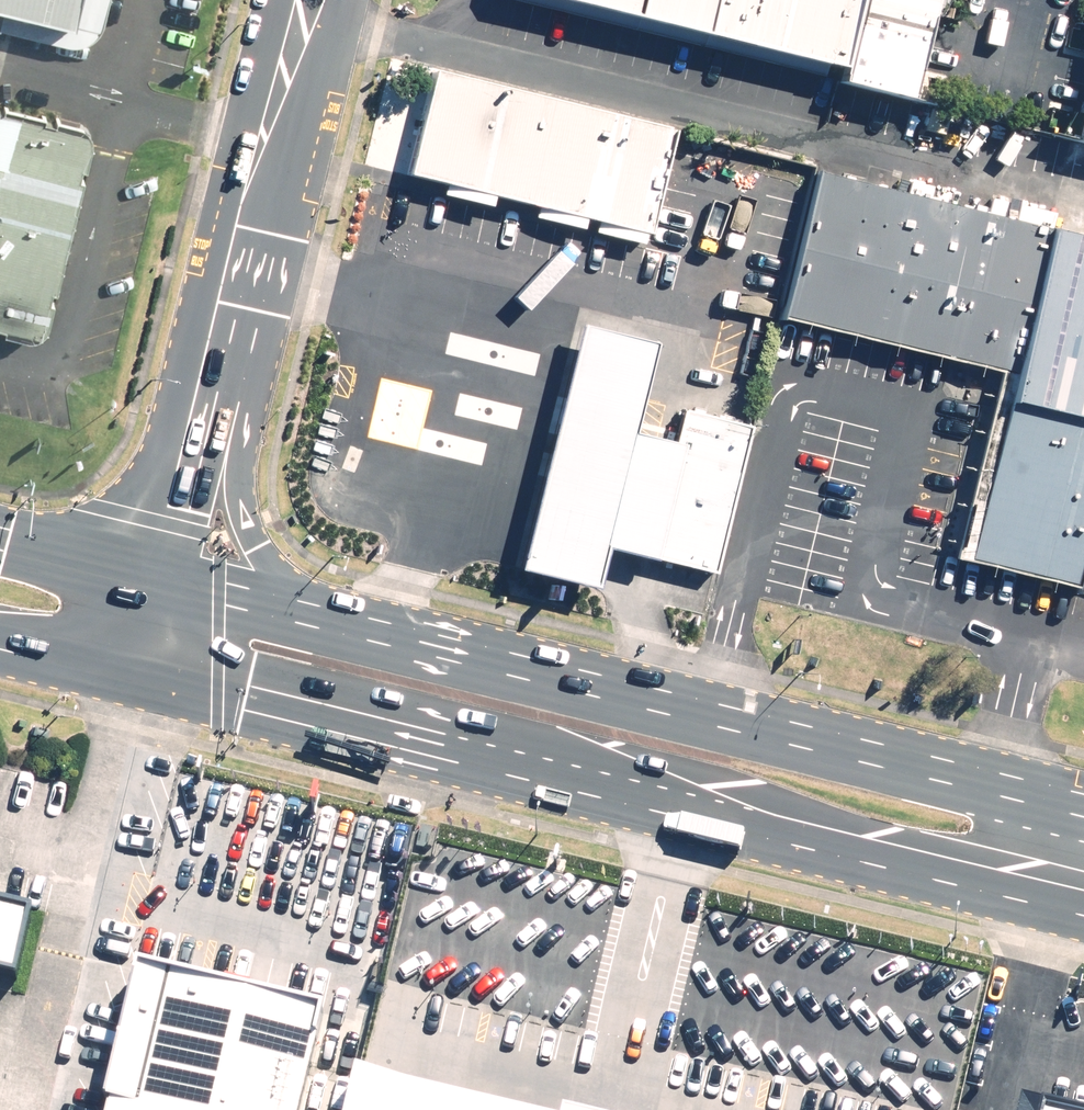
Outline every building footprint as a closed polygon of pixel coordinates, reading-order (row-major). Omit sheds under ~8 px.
[(76,0),(0,0),(0,7),(70,24),(76,0)] [(840,70),(857,0),(560,0),(840,70)] [(840,70),(836,83),(908,101),(933,0),(857,0),(840,70)] [(675,131),(433,70),(406,176),(649,236),(675,131)] [(1073,139),(1083,141),(1083,95),(1073,139)] [(0,112),(0,324),(40,334),(90,135),(0,112)] [(1075,591),(1080,570),(1083,556),(1083,239),(815,171),(779,315),(1013,374),(965,564),(1075,591)] [(599,535),(648,547),(678,432),(628,419),(651,330),(571,309),(508,555),(588,576),(599,535)] [(750,434),(682,417),(678,432),(648,547),(646,559),(714,576),(750,434)] [(0,908),(0,976),(20,981),(36,917),(0,908)] [(320,1014),(167,983),(136,1109),(297,1109),(320,1014)] [(350,1109),(498,1109),(358,1077),(350,1109)]
